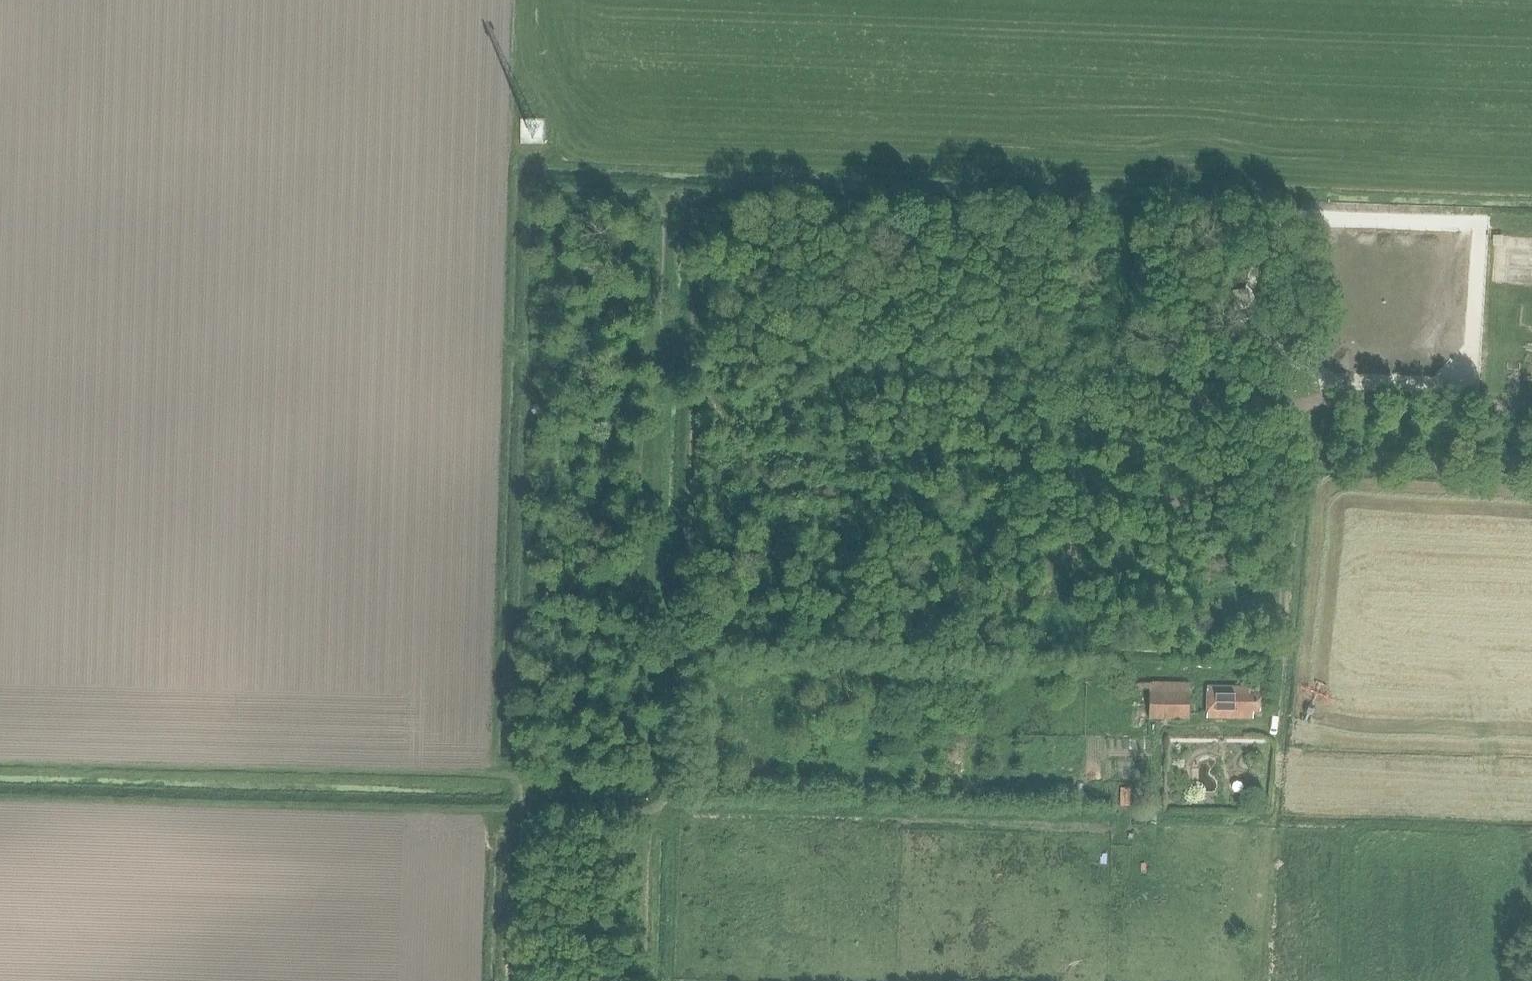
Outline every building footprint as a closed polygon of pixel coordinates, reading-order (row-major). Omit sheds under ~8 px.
[(1250,320),(1246,291),(1226,294),(1230,323),(1250,320)] [(1188,722),(1189,685),(1149,684),(1148,721),(1188,722)] [(1258,712),(1259,686),(1248,685),(1248,690),(1208,688),(1206,719),(1251,721),(1251,711),(1258,712)] [(1120,805),(1130,805),(1130,787),(1120,787),(1120,805)]
